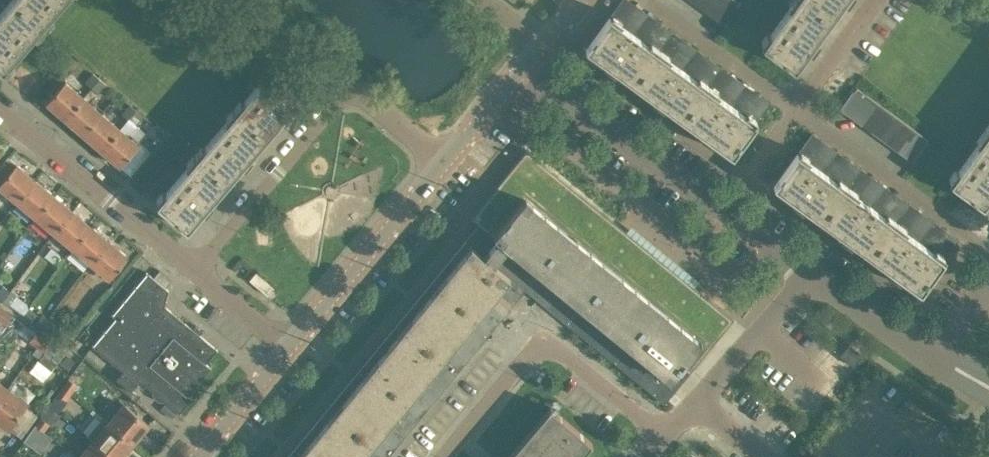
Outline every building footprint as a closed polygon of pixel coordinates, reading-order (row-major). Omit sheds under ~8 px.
[(43,23),(15,0),(11,0),(0,13),(0,66),(4,69),(43,23)] [(43,23),(63,0),(15,0),(43,23)] [(585,47),(634,83),(671,32),(628,0),(620,0),(585,47)] [(692,1),(702,9),(708,0),(693,0),(692,1)] [(702,9),(712,16),(724,0),(708,0),(702,9)] [(712,16),(725,25),(739,6),(738,5),(740,2),(737,0),(724,0),(712,16)] [(813,43),(830,19),(804,0),(796,0),(763,46),(795,68),(813,43)] [(830,19),(844,0),(804,0),(830,19)] [(683,118),(720,67),(671,32),(634,83),(683,118)] [(266,137),(305,93),(305,92),(275,65),(236,111),(266,137)] [(732,154),(769,103),(720,67),(683,118),(732,154)] [(84,81),(91,87),(99,78),(92,72),(84,81)] [(106,84),(99,78),(91,87),(98,93),(106,84)] [(65,81),(46,103),(65,119),(84,97),(65,81)] [(853,89),(839,108),(850,116),(867,94),(857,87),(854,89),(853,89)] [(876,101),(867,94),(850,116),(860,123),(876,101)] [(84,97),(65,119),(83,135),(102,113),(84,97)] [(876,101),(860,123),(870,130),(886,108),(876,101)] [(129,104),(120,113),(127,119),(135,109),(129,104)] [(896,116),(886,108),(870,130),(880,138),(896,116)] [(135,109),(127,119),(135,125),(142,115),(135,109)] [(266,137),(236,111),(197,156),(228,182),(266,137)] [(102,113),(83,135),(101,150),(120,128),(102,113)] [(896,116),(880,138),(890,145),(906,123),(896,116)] [(120,128),(101,150),(119,166),(129,175),(148,153),(138,144),(137,143),(145,133),(135,125),(127,119),(120,128)] [(917,131),(906,123),(890,145),(901,153),(917,131)] [(901,153),(911,160),(912,161),(927,142),(926,142),(928,139),(917,131),(901,153)] [(823,219),(859,168),(810,132),(773,183),(823,219)] [(988,196),(988,135),(985,132),(950,181),(983,204),(988,196)] [(526,149),(470,217),(477,224),(476,225),(484,232),(496,241),(485,255),(484,256),(492,263),(496,265),(526,289),(665,403),(690,372),(688,371),(733,318),(526,149)] [(16,163),(8,156),(0,166),(0,182),(16,163)] [(158,202),(189,228),(228,182),(197,156),(158,202)] [(16,201),(35,179),(16,163),(0,182),(0,188),(16,201)] [(859,168),(823,219),(871,254),(908,203),(859,168)] [(53,194),(35,179),(16,201),(34,217),(53,194)] [(71,210),(53,194),(34,217),(53,232),(71,210)] [(921,290),(958,239),(908,203),(871,254),(921,290)] [(90,225),(71,210),(53,232),(71,247),(90,225)] [(108,241),(90,225),(71,247),(89,263),(108,241)] [(127,256),(108,241),(89,263),(108,279),(127,256)] [(292,456),(387,456),(526,289),(496,265),(492,263),(484,256),(485,255),(469,242),(292,456)] [(159,269),(153,276),(166,286),(172,279),(159,269)] [(116,378),(131,390),(139,379),(152,390),(152,395),(155,399),(160,401),(165,401),(180,413),(181,412),(180,411),(190,399),(191,400),(192,398),(188,395),(211,367),(205,362),(216,349),(217,350),(217,349),(184,322),(184,317),(180,312),(176,310),(171,311),(165,306),(168,290),(146,271),(145,272),(146,272),(135,285),(134,285),(133,286),(134,287),(124,299),(123,299),(122,300),(123,300),(112,313),(111,313),(110,314),(115,317),(104,330),(104,329),(103,330),(104,331),(93,344),(92,343),(91,344),(122,370),(116,378)] [(255,272),(249,279),(267,295),(274,287),(255,272)] [(0,288),(0,298),(3,300),(10,290),(2,285),(0,288)] [(10,290),(3,300),(10,305),(17,296),(10,290)] [(4,309),(0,315),(0,320),(5,324),(12,314),(4,309)] [(34,323),(42,328),(49,318),(41,313),(34,323)] [(11,343),(24,324),(14,317),(1,336),(11,343)] [(42,328),(49,333),(53,329),(56,323),(49,318),(42,328)] [(60,321),(56,328),(65,334),(70,328),(60,321)] [(43,337),(35,332),(28,341),(36,347),(43,337)] [(50,342),(43,337),(36,347),(43,352),(50,342)] [(862,355),(849,343),(839,354),(853,365),(862,355)] [(7,388),(14,378),(0,368),(0,397),(7,388)] [(63,384),(72,391),(77,384),(68,377),(63,384)] [(66,399),(72,391),(63,384),(57,393),(66,399)] [(0,397),(0,421),(8,427),(26,402),(7,388),(0,397)] [(108,421),(107,422),(132,442),(147,423),(122,403),(108,421)] [(592,443),(551,407),(508,456),(580,456),(592,443)] [(40,416),(34,424),(44,431),(49,423),(40,416)] [(86,435),(92,440),(112,456),(119,456),(132,442),(107,422),(108,421),(102,416),(86,435)] [(34,424),(23,440),(34,447),(45,432),(44,431),(34,424)] [(78,456),(112,456),(92,440),(78,456)]
